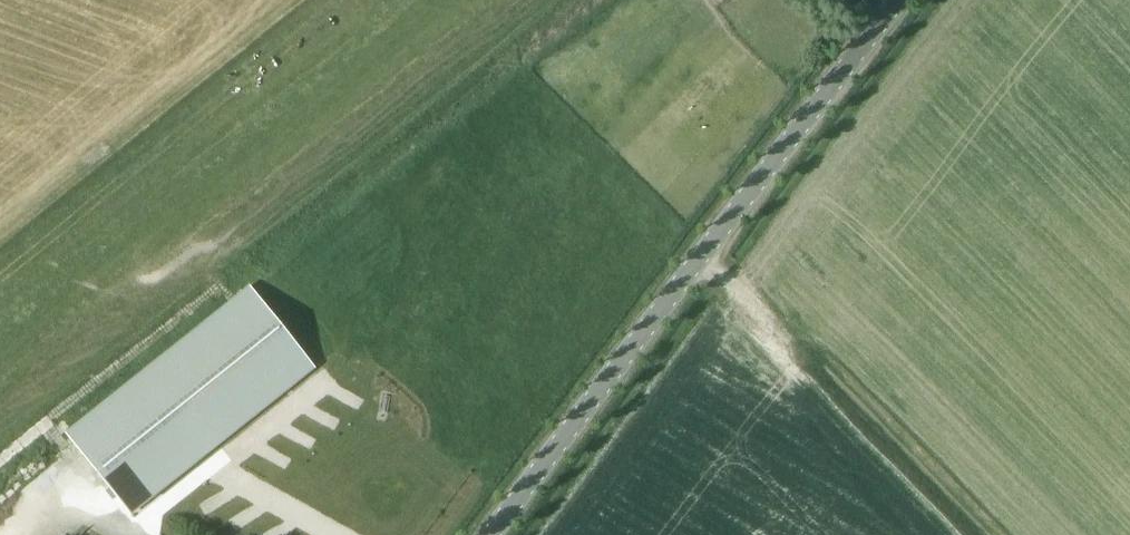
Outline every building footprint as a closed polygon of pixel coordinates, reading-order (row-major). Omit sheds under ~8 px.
[(250,285),(65,432),(130,514),(315,368),(250,285)]
